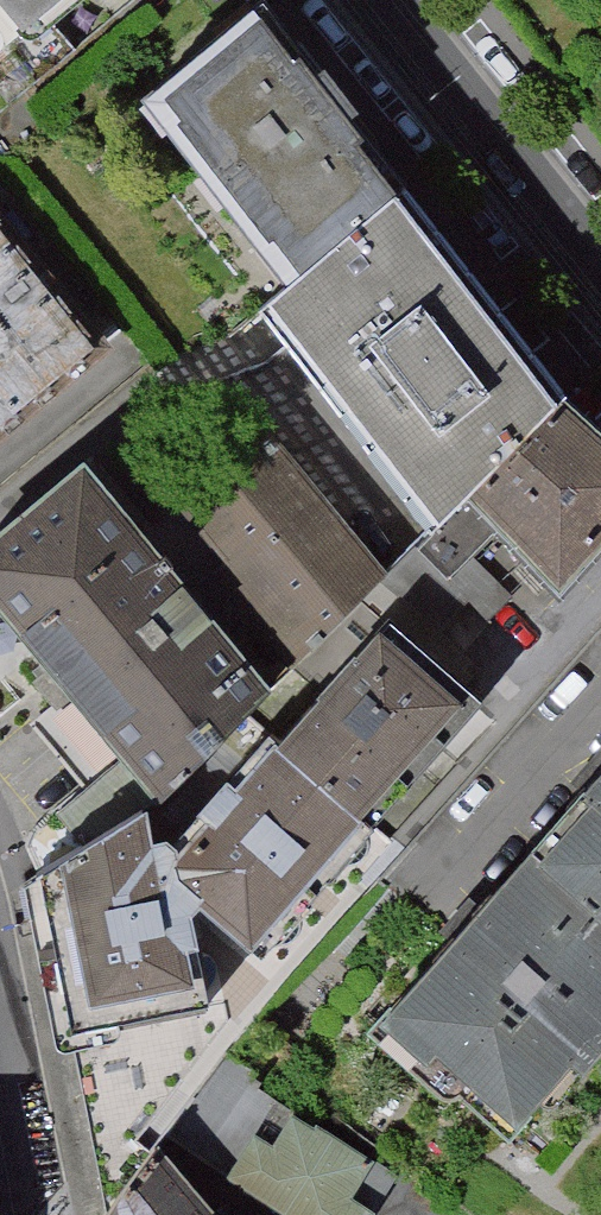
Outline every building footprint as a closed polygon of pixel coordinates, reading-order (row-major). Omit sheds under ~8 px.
[(39,74),(130,0),(0,0),(0,20),(39,74)] [(407,194),(254,0),(242,0),(127,90),(284,290),(407,194)] [(39,74),(0,20),(0,103),(39,74)] [(489,294),(407,194),(284,290),(253,312),(259,320),(345,432),(427,540),(462,504),(568,395),(489,294)] [(0,234),(0,420),(88,346),(0,234)] [(568,395),(462,504),(427,540),(418,550),(452,582),(498,535),(561,596),(600,555),(600,427),(568,395)] [(381,576),(255,429),(170,494),(222,560),(212,572),(289,662),(381,576)] [(88,853),(138,818),(269,701),(88,478),(0,547),(0,617),(69,703),(33,731),(87,798),(60,819),(88,853)] [(390,619),(278,745),(374,830),(486,704),(390,619)] [(374,830),(278,745),(174,857),(162,845),(145,848),(138,818),(88,853),(38,888),(52,963),(83,1106),(94,1156),(100,1182),(106,1208),(159,1146),(165,1139),(230,1063),(264,1023),(408,860),(393,847),(374,830)] [(530,877),(600,937),(600,794),(530,877)] [(530,877),(380,1051),(406,1073),(413,1066),(497,1138),(554,1071),(567,1082),(600,1044),(589,1035),(600,1021),(600,937),(530,877)] [(165,1139),(283,1214),(372,1214),(394,1181),(261,1095),(267,1087),(230,1063),(165,1139)] [(159,1146),(106,1208),(100,1214),(216,1214),(159,1146)] [(372,1214),(445,1214),(446,1213),(394,1181),(372,1214)]
